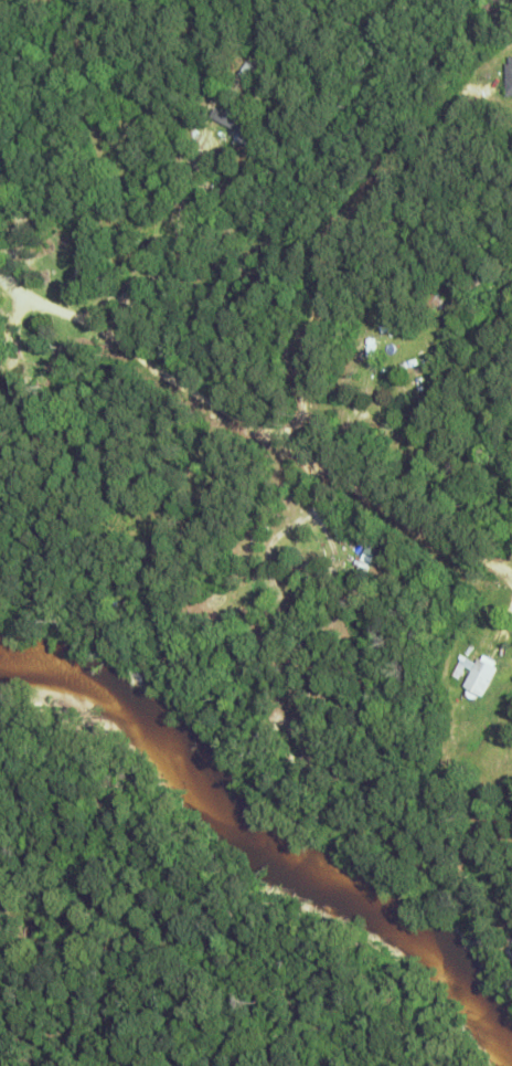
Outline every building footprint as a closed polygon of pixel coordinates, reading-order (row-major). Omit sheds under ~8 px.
[(504,56),(504,95),(511,95),(511,56),(504,56)] [(252,67),(244,62),(238,72),(246,77),(252,67)] [(226,112),(213,106),(208,116),(250,137),(256,126),(226,111),(226,112)] [(436,309),(443,297),(430,289),(422,301),(436,309)] [(411,410),(432,404),(421,368),(405,373),(413,398),(408,400),(411,410)] [(370,567),(379,545),(370,541),(361,563),(370,567)] [(461,694),(481,702),(498,660),(481,654),(476,666),(473,665),(461,694)]
